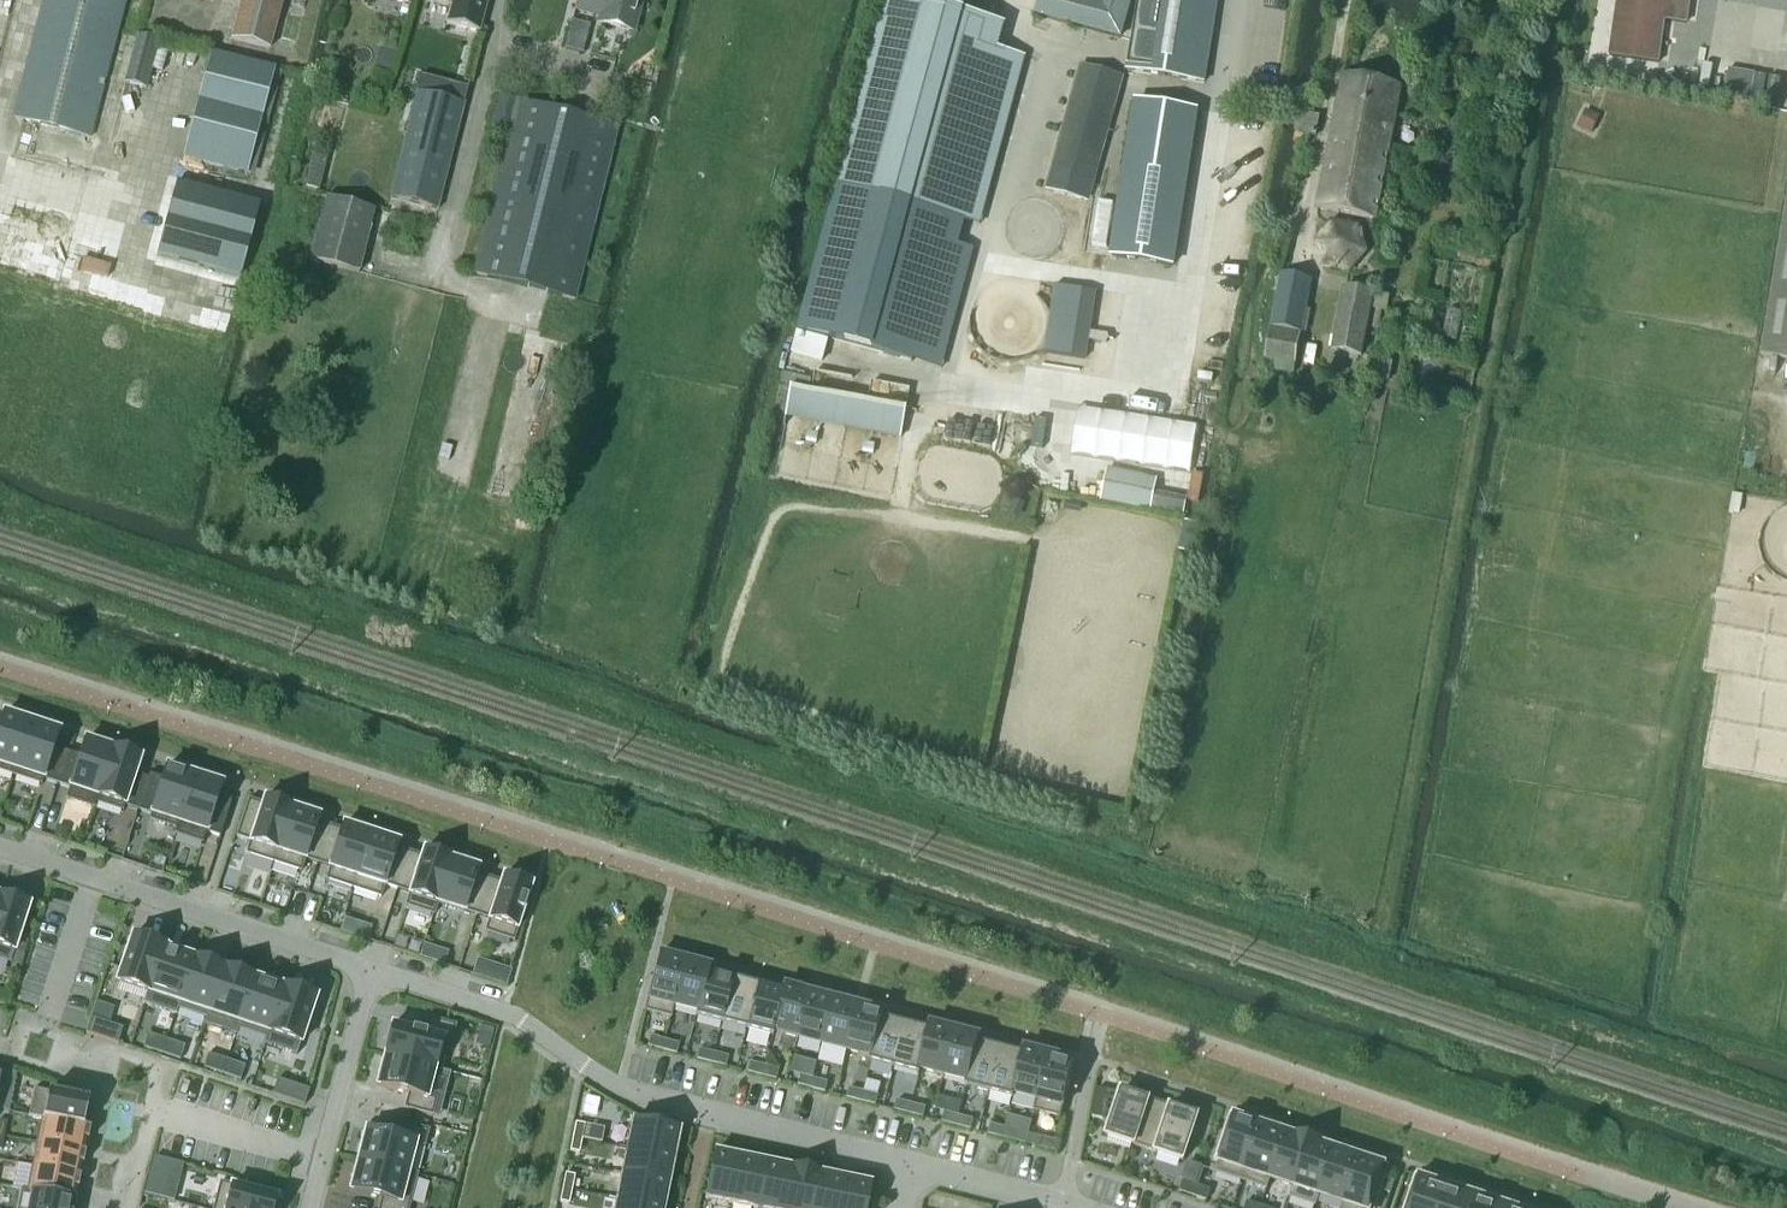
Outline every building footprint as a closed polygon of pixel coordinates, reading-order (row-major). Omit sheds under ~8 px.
[(125,0),(43,0),(13,119),(90,139),(125,0)] [(234,38),(271,48),(283,0),(243,0),(234,38)] [(488,0),(451,0),(454,1),(447,24),(479,32),(488,0)] [(642,0),(581,0),(578,12),(600,18),(598,24),(633,33),(642,0)] [(799,332),(913,362),(952,217),(971,222),(1022,30),(908,0),(889,0),(799,332)] [(1132,0),(1039,0),(1035,17),(1121,41),(1132,0)] [(1128,73),(1204,85),(1217,0),(1139,0),(1128,73)] [(1609,56),(1659,64),(1665,21),(1668,0),(1617,0),(1609,56)] [(147,89),(159,41),(138,36),(127,84),(147,89)] [(211,53),(183,157),(246,173),(275,69),(211,53)] [(375,66),(373,73),(391,78),(393,70),(375,66)] [(1728,70),(1723,99),(1736,102),(1741,72),(1728,70)] [(1087,71),(1054,191),(1083,199),(1116,79),(1087,71)] [(1381,222),(1382,216),(1376,215),(1401,88),(1344,77),(1318,210),(1381,222)] [(417,94),(390,200),(438,212),(464,106),(417,94)] [(574,300),(617,127),(499,97),(492,128),(509,132),(473,275),(574,300)] [(1134,102),(1110,262),(1175,272),(1199,113),(1134,102)] [(1586,110),(1577,128),(1591,135),(1600,117),(1586,110)] [(1316,137),(1320,117),(1300,114),(1296,133),(1316,137)] [(314,151),(306,187),(319,190),(328,154),(314,151)] [(177,183),(167,220),(249,242),(259,206),(177,183)] [(310,260),(358,273),(375,211),(326,198),(310,260)] [(1762,357),(1786,361),(1786,207),(1762,357)] [(167,220),(157,257),(239,279),(249,242),(167,220)] [(1350,275),(1368,253),(1358,226),(1332,222),(1312,244),(1322,270),(1350,275)] [(1280,277),(1271,328),(1301,333),(1310,282),(1280,277)] [(1054,284),(1043,352),(1087,359),(1097,291),(1054,284)] [(1386,315),(1390,298),(1344,289),(1332,353),(1361,359),(1368,322),(1379,324),(1381,314),(1386,315)] [(1265,359),(1263,371),(1293,377),(1295,364),(1301,333),(1271,328),(1265,359)] [(1108,470),(1101,502),(1150,512),(1157,480),(1108,470)] [(1183,518),(1187,501),(1156,495),(1152,512),(1183,518)] [(31,723),(4,714),(0,725),(0,772),(14,776),(31,723)] [(59,732),(31,723),(14,776),(42,785),(43,780),(56,784),(67,752),(54,748),(59,732)] [(80,756),(67,752),(56,784),(70,788),(66,799),(95,809),(97,803),(95,803),(113,749),(85,740),(80,756)] [(138,810),(148,780),(135,776),(140,758),(113,749),(95,803),(97,803),(123,812),(125,806),(138,810)] [(179,824),(194,776),(167,767),(162,780),(149,776),(148,780),(138,810),(152,815),(150,821),(175,829),(177,823),(179,824)] [(222,785),(194,776),(179,824),(177,823),(175,829),(174,834),(203,844),(206,833),(220,837),(232,801),(218,797),(222,785)] [(246,855),(273,864),(291,809),(263,799),(261,805),(248,801),(236,838),(250,843),(246,855)] [(323,819),(291,809),(273,864),(300,873),(304,861),(317,865),(329,827),(321,825),(323,819)] [(325,881),(353,890),(371,834),(344,826),(342,832),(329,827),(317,865),(330,869),(325,881)] [(57,827),(53,837),(64,841),(68,830),(57,827)] [(397,891),(409,853),(396,849),(398,843),(371,834),(353,890),(380,899),(384,887),(397,891)] [(421,857),(409,853),(397,891),(409,895),(405,907),(433,917),(437,905),(452,861),(423,851),(421,857)] [(476,917),(488,879),(476,875),(478,869),(452,861),(437,905),(463,914),(464,912),(476,917)] [(501,883),(488,879),(476,917),(489,921),(485,933),(513,942),(531,887),(503,877),(501,883)] [(0,904),(0,961),(10,964),(14,953),(23,956),(27,943),(18,940),(29,907),(2,898),(0,904)] [(144,1005),(163,948),(132,937),(116,984),(146,994),(143,1005),(144,1005)] [(144,1005),(174,1015),(193,959),(165,950),(165,948),(163,948),(144,1005)] [(671,1007),(683,962),(658,956),(653,974),(644,1012),(668,1019),(671,1007)] [(205,1025),(223,969),(193,959),(174,1015),(176,1016),(178,1010),(205,1019),(203,1025),(205,1025)] [(674,1008),(695,1013),(697,1014),(707,973),(708,969),(683,962),(671,1007),(674,1008)] [(205,1025),(235,1036),(254,979),(223,969),(205,1025)] [(697,1014),(695,1013),(694,1018),(721,1025),(732,980),(707,973),(697,1014)] [(263,1045),(265,1046),(284,988),(283,988),(282,989),(254,979),(235,1036),(236,1036),(238,1030),(265,1040),(263,1045)] [(732,980),(721,1025),(746,1031),(757,986),(732,980)] [(757,986),(746,1031),(772,1038),(773,1033),(772,1033),(782,993),(757,986)] [(284,988),(265,1046),(297,1056),(316,998),(284,988)] [(809,995),(784,988),(782,993),(772,1033),(773,1033),(797,1039),(809,995)] [(797,1039),(822,1046),(834,1001),(809,995),(797,1039)] [(822,1046),(848,1052),(859,1007),(834,1001),(822,1046)] [(848,1052),(872,1058),(873,1058),(883,1019),(884,1014),(859,1007),(848,1052)] [(85,1034),(117,1045),(122,1029),(90,1019),(85,1034)] [(873,1058),(872,1058),(871,1063),(895,1069),(907,1025),(883,1019),(873,1058)] [(392,1026),(384,1057),(435,1070),(435,1071),(440,1072),(448,1043),(451,1043),(455,1027),(427,1020),(423,1034),(392,1026)] [(907,1025),(895,1069),(920,1076),(921,1071),(920,1071),(931,1031),(907,1025)] [(921,1071),(944,1077),(956,1032),(932,1026),(931,1031),(920,1071),(921,1071)] [(956,1032),(944,1077),(967,1082),(968,1083),(978,1043),(979,1038),(956,1032)] [(143,1049),(161,1055),(166,1041),(148,1035),(143,1049)] [(647,1048),(662,1051),(664,1041),(650,1038),(647,1048)] [(184,1047),(166,1041),(161,1055),(180,1061),(184,1047)] [(664,1041),(662,1051),(676,1055),(679,1045),(664,1041)] [(968,1083),(967,1082),(966,1087),(990,1093),(1001,1049),(978,1043),(968,1083)] [(1001,1049),(990,1093),(1014,1099),(1015,1095),(1025,1055),(1001,1049)] [(1015,1095),(1037,1100),(1039,1101),(1050,1056),(1026,1050),(1025,1055),(1015,1095)] [(696,1061),(710,1064),(713,1054),(698,1051),(696,1061)] [(713,1054),(710,1064),(725,1068),(728,1058),(713,1054)] [(203,1069),(221,1075),(226,1061),(207,1055),(203,1069)] [(1036,1112),(1061,1119),(1075,1063),(1050,1056),(1039,1101),(1036,1112)] [(435,1070),(384,1057),(376,1087),(408,1095),(405,1110),(432,1117),(436,1100),(428,1098),(435,1071),(435,1070)] [(226,1061),(221,1075),(239,1081),(244,1067),(226,1061)] [(746,1073),(761,1077),(763,1067),(749,1063),(746,1073)] [(763,1067),(761,1077),(775,1081),(778,1071),(763,1067)] [(797,1086),(811,1090),(814,1080),(799,1076),(797,1086)] [(828,1084),(814,1080),(811,1090),(826,1094),(828,1084)] [(276,1081),(271,1096),(304,1106),(309,1091),(276,1081)] [(847,1099),(861,1103),(864,1093),(849,1089),(847,1099)] [(28,1118),(41,1120),(41,1119),(83,1128),(83,1127),(88,1101),(34,1090),(28,1118)] [(1098,1090),(1092,1118),(1104,1121),(1110,1093),(1098,1090)] [(1164,1131),(1171,1108),(1122,1091),(1107,1137),(1134,1146),(1142,1123),(1164,1131)] [(879,1097),(864,1093),(861,1103),(876,1107),(879,1097)] [(9,1112),(11,1100),(0,1097),(0,1110),(9,1112)] [(894,1111),(909,1115),(912,1105),(897,1101),(894,1111)] [(926,1109),(912,1105),(909,1115),(923,1119),(926,1109)] [(1198,1117),(1171,1108),(1164,1131),(1142,1123),(1134,1146),(1183,1163),(1198,1117)] [(942,1124),(956,1127),(959,1117),(945,1114),(942,1124)] [(974,1121),(959,1117),(956,1127),(971,1131),(974,1121)] [(1215,1174),(1242,1183),(1260,1126),(1234,1117),(1228,1135),(1225,1134),(1219,1153),(1222,1154),(1215,1174)] [(41,1120),(36,1143),(85,1153),(90,1128),(83,1127),(83,1128),(41,1119),(41,1120)] [(627,1149),(673,1158),(679,1132),(632,1123),(627,1149)] [(572,1138),(582,1140),(585,1126),(575,1124),(572,1138)] [(408,1175),(409,1173),(416,1146),(424,1148),(428,1132),(400,1125),(396,1139),(365,1131),(357,1162),(408,1175)] [(988,1136),(1003,1139),(1005,1129),(991,1125),(988,1136)] [(1267,1191),(1271,1180),(1270,1180),(1285,1134),(1260,1126),(1242,1183),(1267,1191)] [(1005,1129),(1003,1139),(1017,1143),(1020,1133),(1005,1129)] [(1270,1180),(1271,1180),(1293,1188),(1295,1188),(1311,1139),(1296,1135),(1296,1137),(1285,1134),(1270,1180)] [(582,1140),(572,1138),(569,1152),(579,1154),(582,1140)] [(1043,1139),(1040,1149),(1055,1153),(1058,1143),(1043,1139)] [(1295,1188),(1293,1188),(1290,1199),(1317,1207),(1320,1196),(1319,1196),(1334,1150),(1324,1147),(1324,1144),(1325,1144),(1311,1139),(1295,1188)] [(31,1168),(80,1178),(85,1153),(36,1143),(31,1168)] [(673,1158),(627,1149),(622,1174),(668,1184),(673,1158)] [(1319,1196),(1320,1196),(1343,1204),(1344,1204),(1359,1159),(1334,1150),(1319,1196)] [(705,1200),(731,1205),(741,1159),(715,1153),(705,1200)] [(153,1158),(144,1194),(172,1202),(175,1188),(163,1185),(169,1162),(153,1158)] [(744,1207),(757,1207),(766,1164),(741,1159),(731,1205),(744,1207)] [(1343,1204),(1341,1207),(1371,1207),(1385,1167),(1359,1159),(1344,1204),(1343,1204)] [(357,1162),(349,1192),(381,1200),(379,1207),(409,1207),(417,1176),(409,1173),(408,1175),(357,1162)] [(766,1164),(757,1207),(784,1207),(792,1169),(766,1164)] [(26,1193),(30,1194),(75,1203),(80,1178),(31,1168),(26,1192),(26,1193)] [(818,1175),(792,1169),(784,1207),(811,1207),(818,1175)] [(616,1200),(655,1207),(663,1207),(668,1184),(622,1174),(616,1200)] [(562,1189),(572,1191),(574,1177),(565,1175),(562,1189)] [(843,1180),(818,1175),(811,1207),(837,1207),(843,1180)] [(1448,1188),(1419,1178),(1416,1189),(1412,1188),(1406,1207),(1409,1207),(1441,1207),(1448,1188)] [(843,1180),(837,1207),(865,1207),(869,1186),(843,1180)] [(1193,1197),(1197,1186),(1183,1182),(1180,1193),(1193,1197)] [(277,1198),(220,1184),(213,1207),(274,1207),(277,1198)] [(1197,1186),(1193,1197),(1207,1202),(1211,1191),(1197,1186)] [(1475,1197),(1448,1188),(1441,1207),(1472,1207),(1475,1197)] [(572,1191),(562,1189),(559,1203),(569,1205),(572,1191)] [(75,1203),(30,1194),(26,1193),(26,1192),(21,1191),(17,1207),(74,1207),(75,1203)] [(1503,1206),(1475,1197),(1472,1207),(1502,1207),(1503,1206)]
